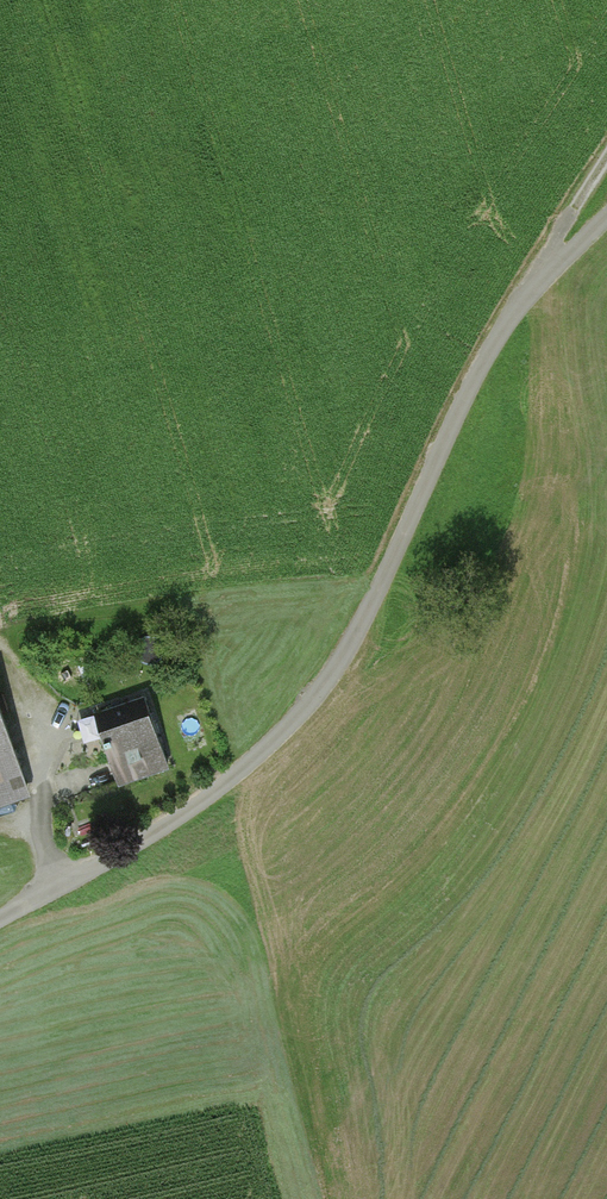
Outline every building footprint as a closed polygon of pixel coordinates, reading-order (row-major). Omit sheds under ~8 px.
[(154,698),(95,718),(117,782),(176,762),(154,698)] [(29,792),(0,701),(0,802),(29,792)]
